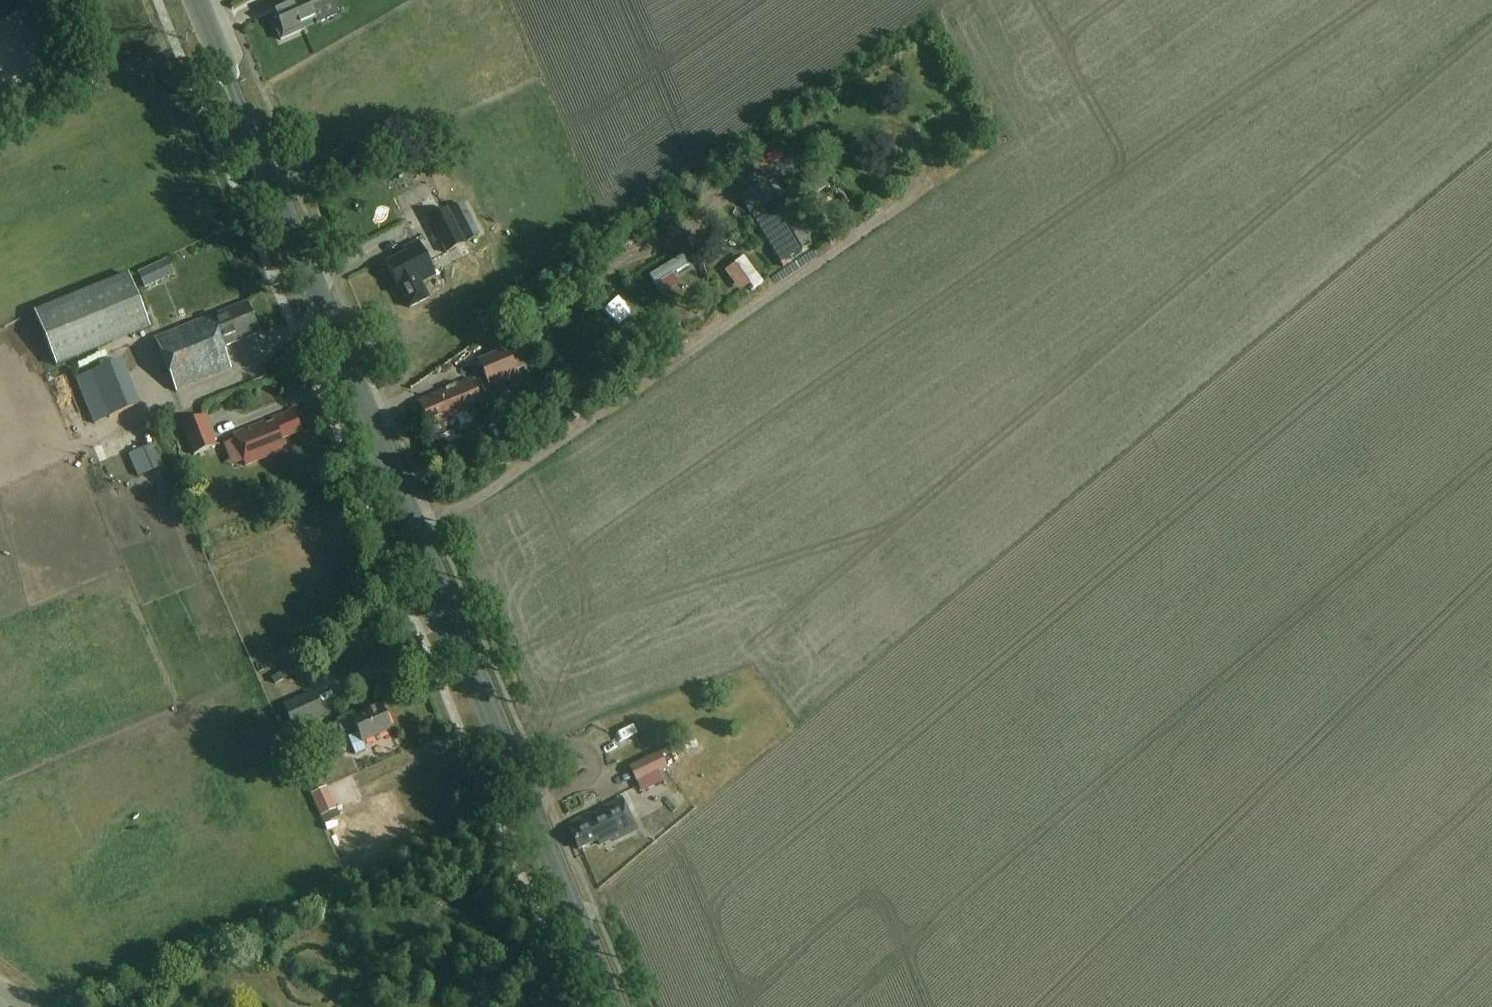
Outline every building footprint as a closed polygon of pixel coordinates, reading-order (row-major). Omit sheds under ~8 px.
[(303,0),(274,12),(277,21),(272,23),(279,40),(302,31),(300,26),(317,19),(313,8),(333,0),(303,0)] [(447,208),(430,217),(448,253),(465,244),(447,208)] [(404,252),(385,262),(408,308),(428,298),(421,283),(437,275),(419,239),(402,248),(404,252)] [(151,328),(129,273),(35,311),(57,366),(151,328)] [(454,302),(458,314),(474,308),(470,296),(454,302)] [(259,333),(246,301),(154,338),(176,392),(232,370),(223,347),(259,333)] [(517,375),(506,348),(477,360),(489,387),(517,375)] [(139,405),(123,359),(78,376),(94,421),(139,405)] [(481,405),(471,380),(417,400),(426,425),(432,440),(462,429),(458,419),(467,415),(465,411),(481,405)] [(516,398),(509,380),(482,390),(489,408),(516,398)] [(233,435),(245,466),(285,449),(281,440),(301,431),(292,410),(271,418),(273,422),(266,425),(265,422),(233,435)] [(217,445),(205,415),(182,425),(194,454),(217,445)] [(141,458),(148,483),(162,479),(154,454),(141,458)] [(324,717),(314,693),(284,705),(293,728),(289,730),(294,742),(306,737),(302,726),(324,717)] [(391,730),(381,705),(353,717),(351,712),(335,719),(341,732),(356,726),(358,732),(349,736),(356,755),(366,751),(362,742),(391,730)] [(665,769),(658,753),(629,766),(637,782),(665,769)] [(333,810),(325,788),(312,793),(320,815),(333,810)] [(637,828),(623,798),(572,822),(575,828),(572,829),(580,846),(597,838),(600,843),(610,838),(611,840),(637,828)] [(403,1002),(413,1000),(409,985),(399,987),(403,1002)]
